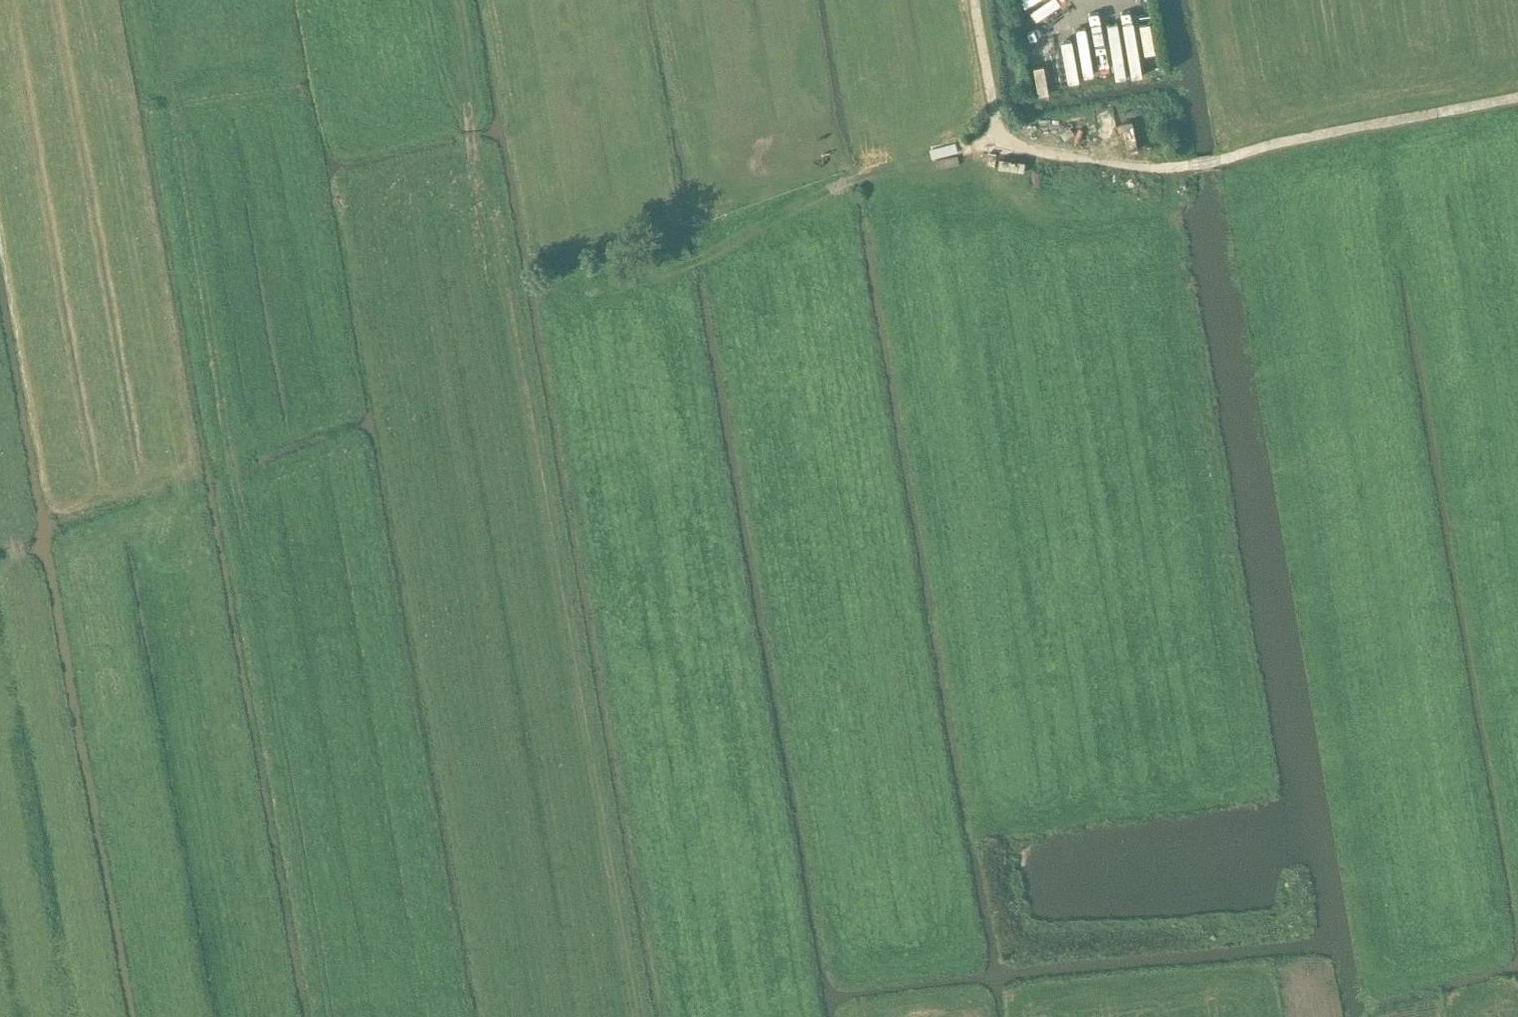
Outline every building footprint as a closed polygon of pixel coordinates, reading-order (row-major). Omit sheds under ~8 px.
[(1077,83),(1077,52),(1028,53),(1028,81),(1050,80),(1050,83),(1077,83)]
